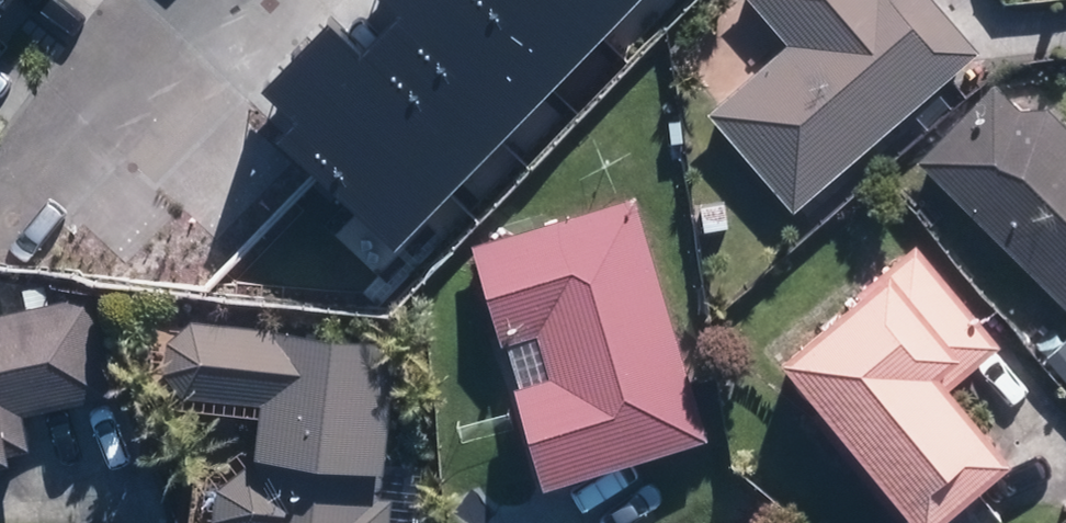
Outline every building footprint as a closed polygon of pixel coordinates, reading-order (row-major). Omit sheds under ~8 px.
[(352,2),(502,144),(502,145),(554,92),(457,0),(354,0),(352,2)] [(554,92),(603,40),(562,0),(457,0),(554,92)] [(603,40),(641,0),(562,0),(603,40)] [(789,44),(706,115),(791,211),(977,49),(934,0),(750,0),(789,44)] [(301,55),(451,197),(502,144),(352,2),(301,55)] [(397,253),(451,197),(301,55),(247,111),(397,253)] [(916,160),(1065,309),(1065,127),(1044,104),(1015,108),(995,82),(916,160)] [(705,436),(636,199),(471,247),(498,339),(536,328),(550,374),(512,385),(540,484),(705,436)] [(915,241),(777,357),(917,522),(930,522),(1008,458),(937,375),(951,364),(960,375),(1000,342),(915,241)] [(5,460),(4,453),(29,448),(20,408),(115,388),(95,293),(0,312),(0,461),(5,460)] [(169,313),(161,391),(257,401),(251,459),(217,484),(214,522),(215,522),(388,522),(394,470),(385,469),(399,338),(169,313)]
